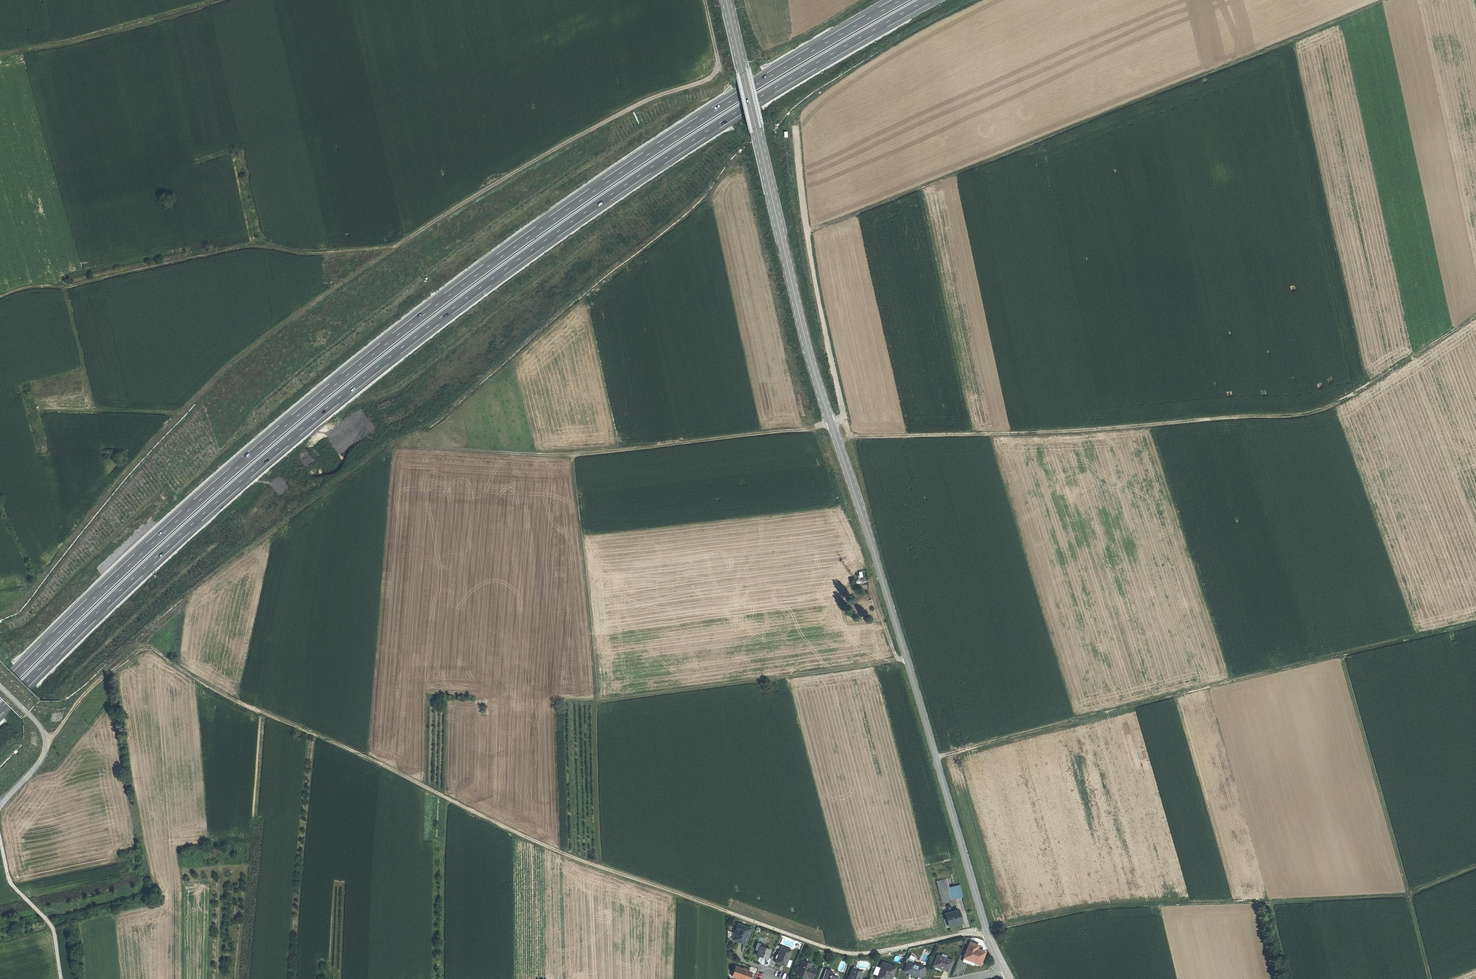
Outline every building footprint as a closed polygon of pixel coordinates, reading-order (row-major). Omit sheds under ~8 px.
[(68,649),(80,637),(77,634),(66,646),(68,649)] [(951,900),(948,888),(946,880),(937,883),(942,902),(951,900)] [(959,885),(948,888),(951,900),(963,897),(959,885)] [(946,927),(962,923),(960,917),(959,910),(946,914),(947,919),(944,920),(946,927)] [(739,942),(746,944),(752,929),(738,924),(732,939),(739,942)] [(969,960),(979,964),(984,952),(976,949),(978,944),(974,942),(973,944),(969,942),(963,958),(969,960)] [(760,957),(767,959),(771,950),(761,946),(757,955),(760,957)] [(786,966),(789,959),(792,950),(782,947),(775,963),(781,965),(786,967),(786,966)] [(939,968),(948,971),(952,961),(937,955),(933,966),(939,968)] [(797,975),(802,977),(803,976),(807,977),(812,978),(815,969),(810,968),(811,965),(802,961),(797,975)] [(920,976),(923,967),(911,962),(910,964),(906,962),(906,963),(903,971),(910,974),(919,977),(920,976)] [(888,978),(890,978),(891,978),(895,968),(882,963),(876,978),(888,978)] [(924,978),(928,967),(924,965),(923,967),(920,976),(924,978)] [(738,978),(748,978),(749,978),(751,972),(736,967),(732,977),(738,978)] [(839,978),(831,975),(832,972),(826,969),(822,978),(839,978)] [(863,973),(852,969),(848,978),(861,978),(863,973)]
